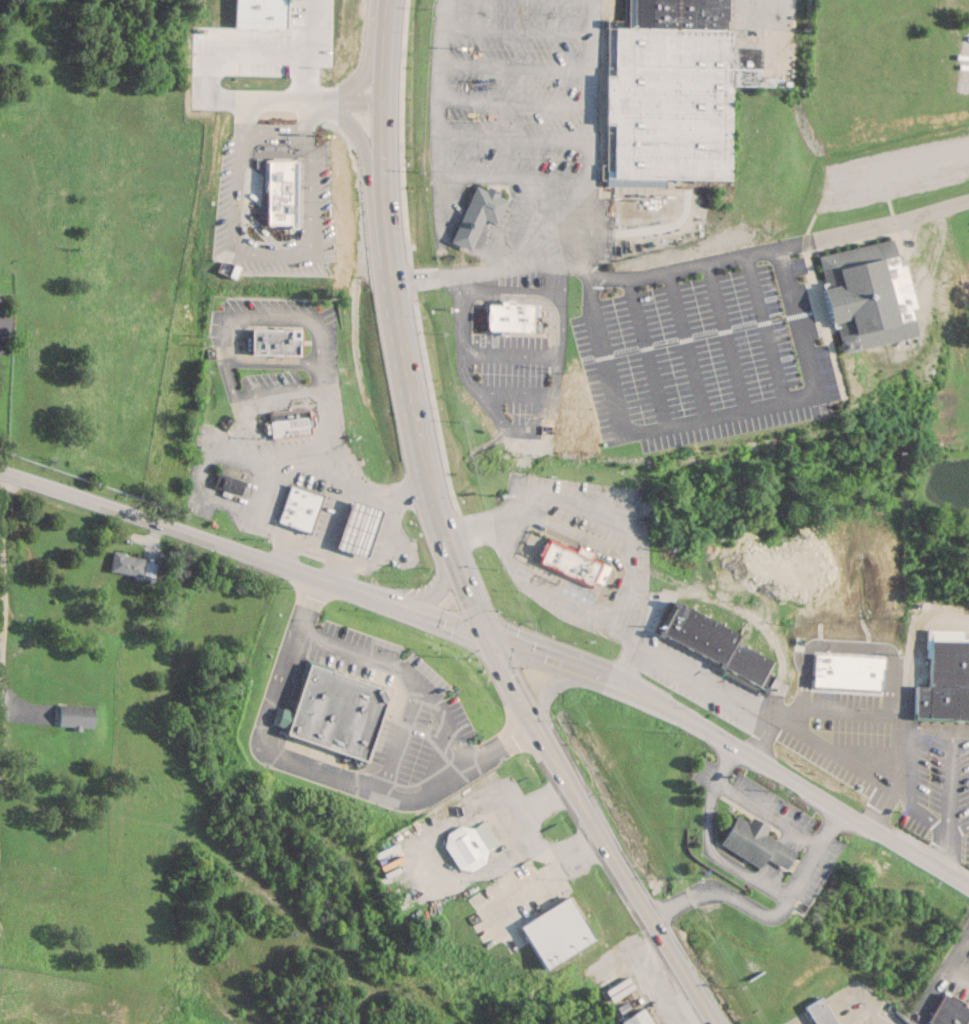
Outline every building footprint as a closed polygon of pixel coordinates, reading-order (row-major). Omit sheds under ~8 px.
[(662,185),(662,179),(728,179),(728,73),(736,73),(736,85),(760,85),(760,47),(729,47),(729,30),(725,30),(725,0),(623,0),(623,20),(603,20),(604,185),(662,185)] [(301,40),(280,40),(280,76),(301,76),(301,40)] [(476,188),(451,245),(470,253),(485,221),(496,226),(506,204),(497,200),(499,194),(489,189),(486,192),(476,188)] [(815,257),(821,283),(818,284),(828,326),(832,325),(838,353),(913,335),(909,322),(894,325),(878,257),(892,254),(889,239),(815,257)] [(483,333),(535,333),(535,302),(483,302),(483,333)] [(250,329),(298,330),(297,355),(250,354),(250,329)] [(267,414),(270,441),(313,436),(310,409),(267,414)] [(239,495),(243,480),(218,473),(214,488),(239,495)] [(290,485),(277,521),(307,532),(320,495),(290,485)] [(379,509),(347,500),(334,548),(365,556),(379,509)] [(638,501),(640,513),(646,513),(645,500),(638,501)] [(548,539),(537,561),(589,585),(599,563),(587,557),(574,551),(548,539)] [(574,551),(576,546),(589,552),(587,557),(574,551)] [(138,577),(142,559),(112,551),(107,569),(138,577)] [(674,602),(656,634),(764,693),(773,676),(767,673),(773,662),(734,640),(736,636),(674,602)] [(927,716),(968,717),(968,638),(960,638),(960,629),(923,628),(922,687),(928,687),(927,716)] [(309,665),(293,712),(287,729),(285,734),(362,761),(383,701),(377,688),(309,665)] [(845,681),(841,752),(870,754),(874,682),(845,681)] [(914,685),(922,687),(928,687),(927,716),(913,716),(914,685)] [(55,726),(91,728),(92,706),(56,704),(55,726)] [(293,712),(286,710),(280,708),(275,725),(280,727),(287,729),(293,712)] [(716,845),(757,869),(763,859),(783,870),(793,852),(763,834),(767,827),(749,816),(746,823),(734,816),(716,845)] [(488,857),(469,823),(440,839),(458,873),(488,857)] [(519,927),(522,905),(493,900),(489,922),(519,927)] [(580,925),(570,906),(524,931),(535,950),(580,925)] [(939,994),(922,1023),(968,1023),(968,1010),(939,994)] [(812,1023),(836,1023),(819,997),(802,1007),(812,1023)] [(641,1006),(618,1019),(620,1023),(651,1023),(641,1006)]
